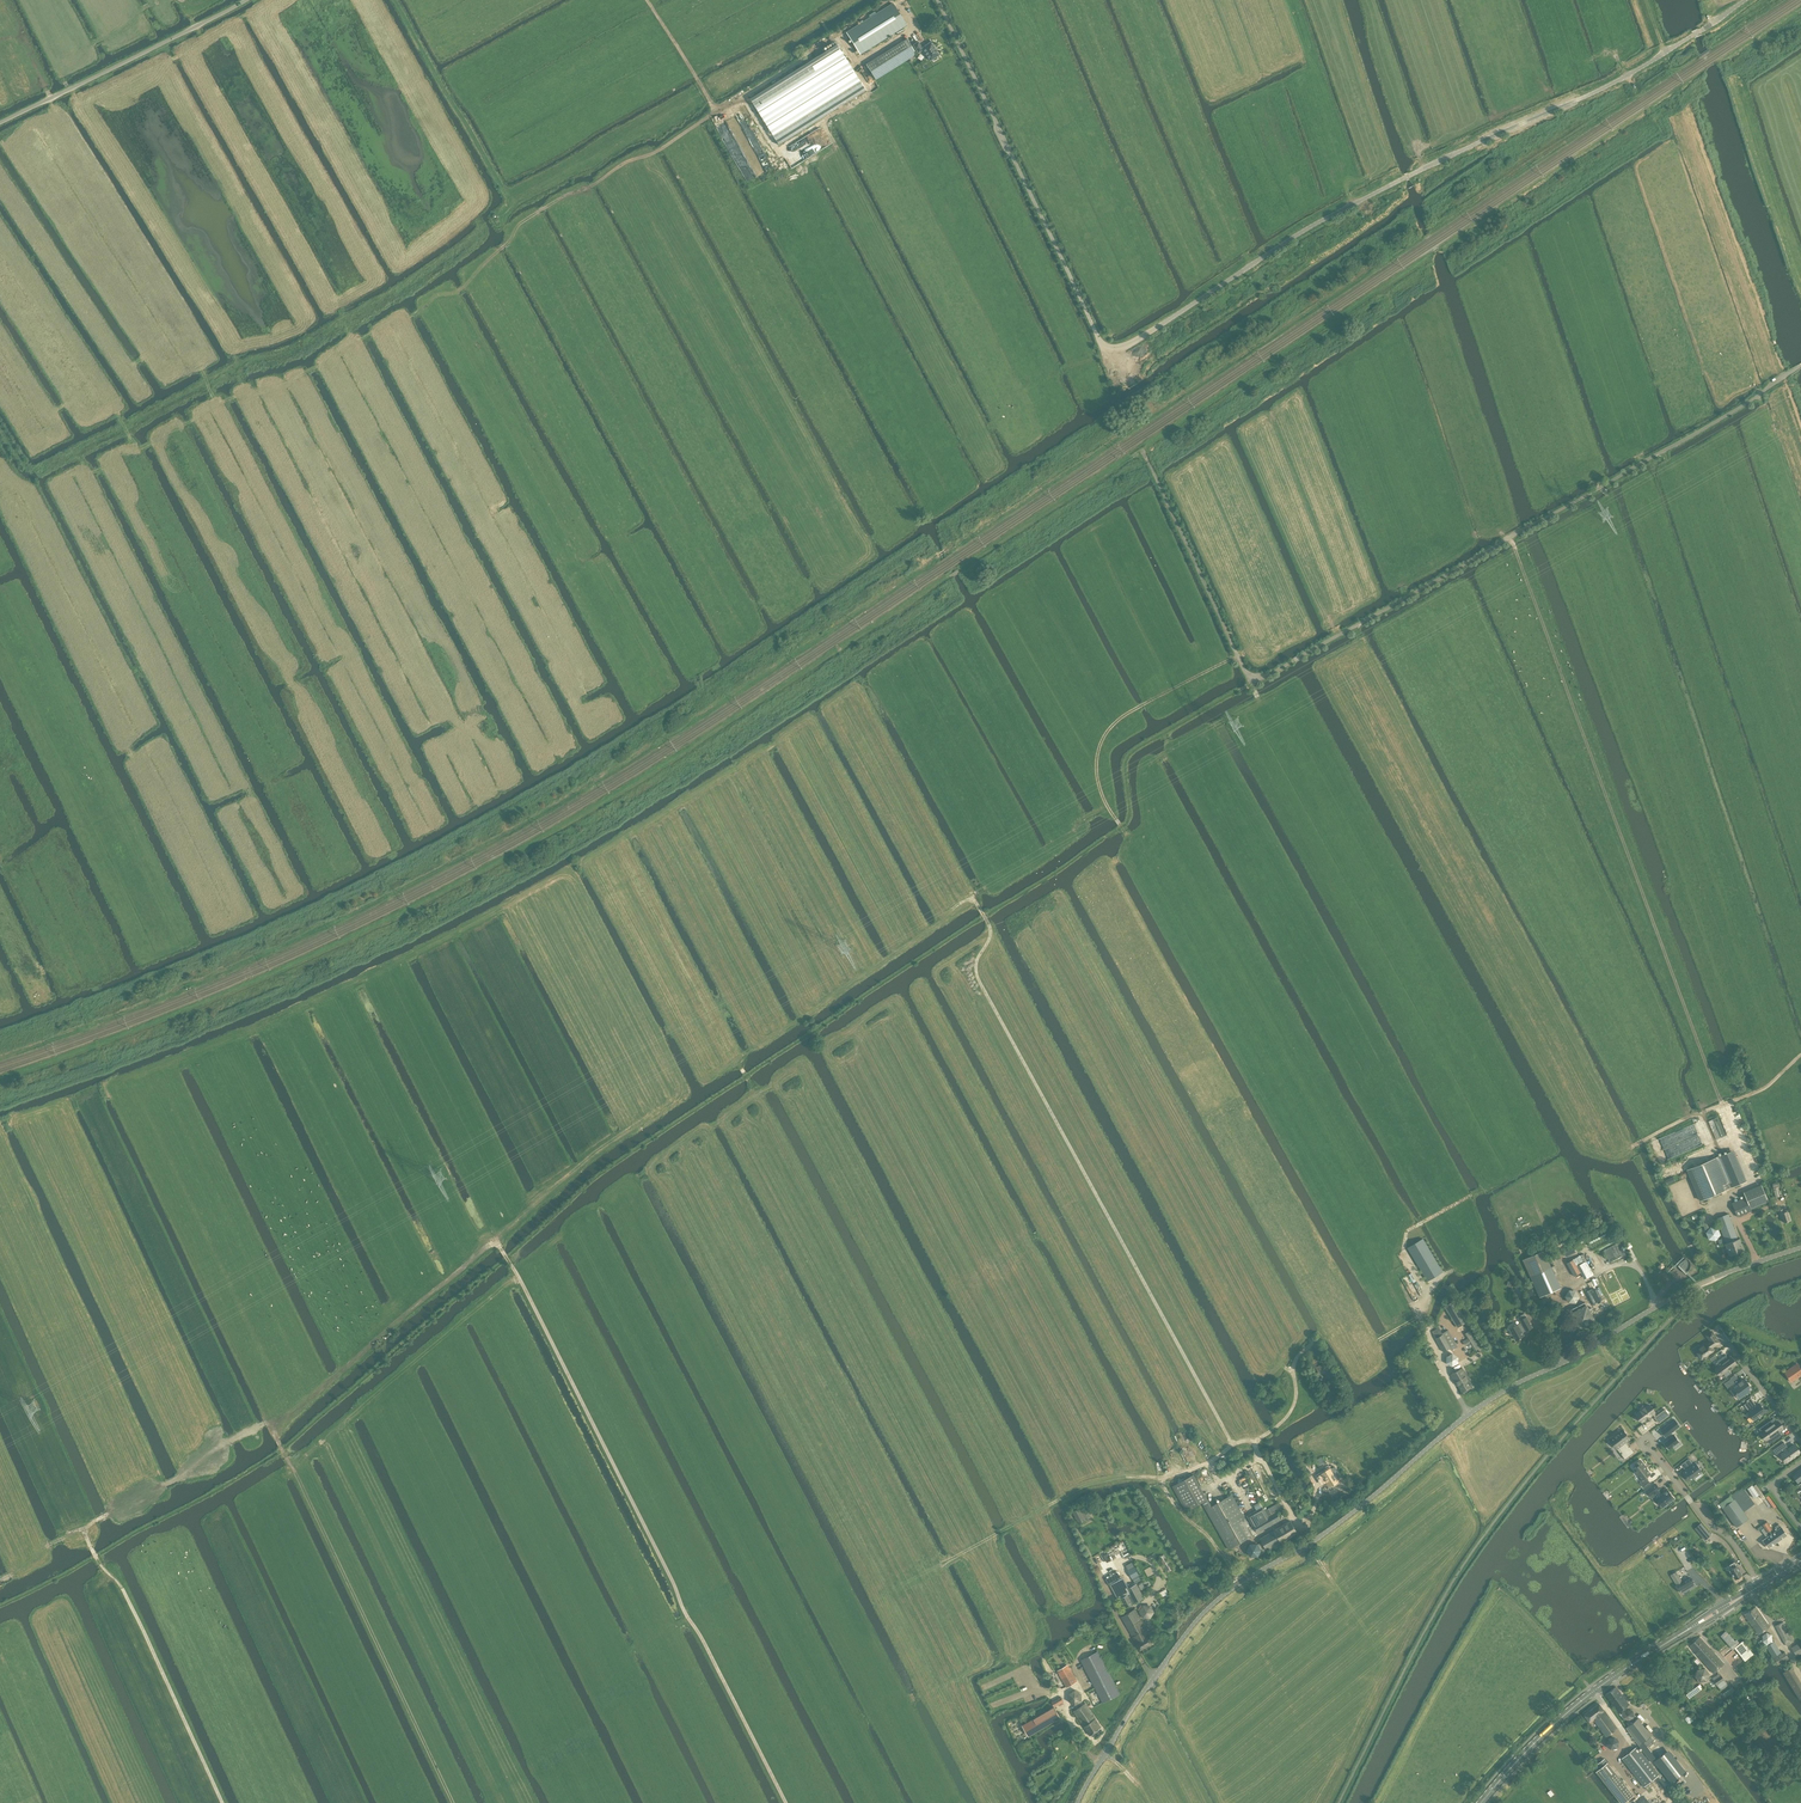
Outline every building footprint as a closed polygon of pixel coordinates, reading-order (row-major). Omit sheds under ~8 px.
[(860,54),(906,25),(893,4),(846,33),(860,54)] [(875,80),(916,54),(907,39),(866,65),(875,80)] [(914,43),(912,45),(918,53),(919,52),(923,50),(930,62),(933,60),(934,61),(938,58),(937,57),(940,55),(931,41),(922,47),(918,41),(914,43)] [(836,45),(749,99),(778,145),(865,91),(836,45)] [(1729,1152),(1687,1170),(1700,1201),(1747,1181),(1745,1176),(1744,1176),(1740,1177),(1729,1152)] [(1745,1197),(1732,1203),(1737,1217),(1751,1211),(1750,1209),(1745,1197)] [(1790,1220),(1787,1211),(1781,1213),(1780,1210),(1779,1210),(1781,1219),(1782,1218),(1784,1222),(1790,1220)] [(1740,1239),(1738,1239),(1729,1214),(1716,1218),(1726,1244),(1725,1244),(1730,1256),(1744,1250),(1740,1239)] [(1717,1228),(1710,1227),(1706,1233),(1709,1240),(1715,1241),(1720,1235),(1717,1228)] [(1423,1239),(1408,1248),(1427,1281),(1442,1272),(1423,1239)] [(1564,1253),(1566,1257),(1576,1252),(1573,1248),(1564,1253)] [(1523,1260),(1535,1286),(1540,1297),(1560,1288),(1555,1276),(1543,1251),(1523,1260)] [(1593,1275),(1586,1262),(1584,1262),(1581,1256),(1567,1263),(1574,1276),(1584,1271),(1587,1278),(1593,1275)] [(1686,1274),(1687,1271),(1688,1271),(1688,1270),(1689,1270),(1689,1269),(1690,1269),(1690,1268),(1690,1267),(1690,1266),(1691,1265),(1691,1264),(1690,1264),(1690,1263),(1690,1262),(1690,1261),(1689,1260),(1688,1259),(1688,1258),(1687,1258),(1686,1257),(1685,1257),(1684,1257),(1683,1256),(1684,1256),(1683,1256),(1682,1256),(1682,1257),(1686,1258),(1678,1266),(1686,1274)] [(1594,1280),(1580,1287),(1591,1308),(1593,1311),(1595,1316),(1611,1308),(1606,1299),(1604,1300),(1594,1280)] [(1518,1287),(1513,1290),(1518,1298),(1523,1295),(1518,1287)] [(1565,1296),(1569,1302),(1576,1303),(1579,1297),(1576,1291),(1569,1290),(1565,1296)] [(1457,1327),(1467,1321),(1454,1301),(1445,1306),(1457,1327)] [(1585,1303),(1572,1310),(1581,1328),(1595,1321),(1585,1303)] [(1526,1317),(1524,1313),(1518,1317),(1520,1320),(1522,1324),(1518,1326),(1518,1324),(1509,1329),(1511,1332),(1510,1335),(1513,1336),(1515,1340),(1518,1338),(1521,1339),(1521,1337),(1524,1335),(1522,1331),(1525,1330),(1526,1331),(1532,1327),(1526,1317)] [(1444,1352),(1450,1348),(1452,1350),(1458,1347),(1448,1330),(1442,1333),(1439,1328),(1433,1332),(1440,1345),(1444,1352)] [(1465,1345),(1470,1342),(1477,1353),(1482,1349),(1470,1331),(1465,1334),(1468,1338),(1463,1341),(1465,1345)] [(1719,1342),(1711,1331),(1706,1335),(1710,1340),(1696,1351),(1701,1358),(1702,1358),(1703,1359),(1707,1356),(1706,1354),(1712,1350),(1710,1348),(1719,1342)] [(1446,1363),(1452,1366),(1458,1363),(1458,1357),(1453,1353),(1447,1356),(1446,1363)] [(1728,1359),(1726,1355),(1715,1363),(1725,1377),(1731,1373),(1727,1368),(1734,1363),(1730,1358),(1728,1359)] [(1324,1369),(1326,1376),(1331,1374),(1326,1362),(1316,1367),(1318,1372),(1324,1369)] [(1785,1372),(1792,1382),(1800,1376),(1800,1370),(1797,1364),(1785,1372)] [(1462,1368),(1451,1374),(1457,1385),(1458,1385),(1462,1392),(1471,1387),(1468,1381),(1469,1381),(1462,1368)] [(1728,1381),(1725,1382),(1727,1385),(1730,1383),(1732,1386),(1730,1387),(1736,1394),(1735,1395),(1738,1399),(1750,1390),(1749,1388),(1751,1388),(1744,1379),(1743,1380),(1743,1378),(1742,1379),(1739,1381),(1737,1377),(1735,1379),(1732,1381),(1731,1378),(1728,1381)] [(1322,1384),(1330,1388),(1332,1383),(1325,1379),(1322,1384)] [(1750,1397),(1746,1401),(1747,1402),(1744,1405),(1747,1410),(1748,1409),(1749,1411),(1747,1412),(1754,1421),(1766,1412),(1759,1403),(1756,1405),(1751,1397),(1750,1397)] [(1665,1409),(1656,1416),(1648,1405),(1637,1414),(1642,1422),(1646,1419),(1647,1420),(1650,1417),(1653,1415),(1654,1417),(1659,1423),(1669,1415),(1665,1409)] [(1777,1420),(1775,1422),(1773,1418),(1773,1419),(1759,1428),(1761,1432),(1760,1433),(1766,1441),(1767,1440),(1769,1443),(1782,1434),(1779,1432),(1783,1429),(1777,1420)] [(1675,1419),(1660,1430),(1665,1437),(1669,1435),(1671,1432),(1680,1426),(1675,1419)] [(1634,1452),(1626,1441),(1629,1439),(1623,1430),(1609,1440),(1616,1450),(1617,1449),(1625,1459),(1634,1452)] [(1674,1435),(1671,1432),(1669,1435),(1671,1437),(1663,1443),(1668,1449),(1679,1441),(1674,1435)] [(1773,1450),(1778,1457),(1780,1455),(1787,1463),(1800,1453),(1794,1443),(1788,1448),(1784,1442),(1773,1450)] [(1695,1463),(1693,1464),(1689,1459),(1681,1464),(1686,1470),(1682,1472),(1689,1481),(1701,1471),(1695,1463)] [(1646,1477),(1650,1473),(1646,1468),(1640,1460),(1635,1464),(1636,1466),(1633,1469),(1641,1480),(1639,1481),(1645,1488),(1651,1483),(1646,1477)] [(1338,1481),(1335,1477),(1338,1476),(1338,1475),(1336,1471),(1335,1471),(1333,1473),(1330,1469),(1320,1475),(1322,1479),(1324,1478),(1329,1486),(1338,1481)] [(1792,1476),(1798,1483),(1800,1481),(1800,1470),(1792,1476)] [(1193,1474),(1172,1486),(1186,1511),(1202,1502),(1207,1499),(1193,1474)] [(1751,1484),(1763,1498),(1765,1496),(1754,1482),(1751,1484)] [(1661,1495),(1657,1490),(1659,1488),(1656,1484),(1645,1492),(1649,1497),(1652,1494),(1662,1507),(1674,1498),(1667,1490),(1661,1495)] [(1743,1512),(1743,1511),(1754,1504),(1743,1488),(1735,1493),(1735,1492),(1731,1495),(1743,1512)] [(1206,1509),(1229,1549),(1281,1520),(1278,1515),(1284,1512),(1279,1503),(1265,1511),(1263,1507),(1246,1516),(1252,1526),(1250,1527),(1232,1495),(1230,1496),(1212,1506),(1211,1506),(1206,1509)] [(1722,1508),(1726,1513),(1736,1527),(1742,1522),(1748,1518),(1743,1511),(1743,1512),(1731,1495),(1719,1503),(1722,1508)] [(1081,1507),(1073,1511),(1079,1523),(1088,1519),(1082,1508),(1081,1507)] [(1267,1550),(1280,1543),(1282,1544),(1285,1542),(1286,1540),(1297,1533),(1290,1521),(1260,1539),(1262,1542),(1258,1544),(1261,1548),(1264,1546),(1267,1550)] [(1766,1532),(1767,1532),(1770,1530),(1772,1528),(1767,1521),(1763,1524),(1762,1523),(1761,1525),(1766,1532)] [(1777,1530),(1772,1533),(1771,1534),(1777,1542),(1787,1535),(1779,1524),(1775,1527),(1777,1530)] [(1764,1534),(1766,1537),(1763,1540),(1768,1548),(1777,1542),(1771,1534),(1769,1535),(1767,1532),(1766,1532),(1761,1525),(1757,1527),(1759,1531),(1761,1530),(1764,1534)] [(1703,1533),(1692,1540),(1695,1543),(1696,1542),(1701,1548),(1709,1542),(1708,1539),(1705,1536),(1703,1533)] [(1250,1544),(1247,1550),(1251,1556),(1258,1556),(1261,1549),(1257,1543),(1250,1544)] [(1159,1558),(1168,1572),(1173,1569),(1164,1555),(1159,1558)] [(1730,1565),(1732,1569),(1730,1570),(1735,1579),(1742,1574),(1739,1570),(1740,1569),(1737,1565),(1736,1566),(1734,1562),(1730,1565)] [(1682,1582),(1678,1575),(1676,1572),(1671,1575),(1677,1585),(1682,1582)] [(1677,1586),(1682,1593),(1695,1585),(1691,1578),(1677,1586)] [(1120,1579),(1110,1584),(1118,1600),(1120,1598),(1125,1607),(1143,1597),(1136,1584),(1129,1588),(1126,1589),(1120,1579)] [(1158,1593),(1162,1601),(1170,1597),(1169,1594),(1171,1593),(1169,1588),(1168,1588),(1158,1593)] [(1756,1607),(1745,1615),(1754,1628),(1758,1634),(1769,1626),(1756,1607)] [(1150,1636),(1156,1633),(1153,1629),(1149,1632),(1135,1609),(1122,1617),(1140,1649),(1153,1642),(1150,1636)] [(1787,1646),(1794,1642),(1783,1622),(1776,1626),(1785,1644),(1786,1645),(1787,1646)] [(1721,1635),(1721,1636),(1733,1649),(1735,1648),(1742,1658),(1743,1657),(1751,1651),(1743,1641),(1740,1642),(1740,1643),(1736,1639),(1735,1641),(1733,1639),(1726,1631),(1721,1635)] [(1766,1632),(1762,1635),(1762,1641),(1764,1643),(1766,1646),(1777,1664),(1778,1664),(1789,1658),(1785,1651),(1781,1653),(1781,1652),(1774,1641),(1773,1642),(1772,1640),(1772,1634),(1766,1632)] [(1694,1651),(1713,1673),(1723,1664),(1699,1637),(1689,1646),(1694,1651)] [(1791,1647),(1796,1655),(1796,1656),(1800,1653),(1800,1649),(1798,1643),(1791,1647)] [(1081,1661),(1103,1702),(1120,1693),(1098,1652),(1081,1661)] [(1068,1665),(1067,1666),(1059,1670),(1058,1671),(1067,1686),(1077,1681),(1068,1665)] [(1783,1672),(1796,1693),(1800,1699),(1800,1698),(1800,1683),(1791,1667),(1788,1669),(1784,1671),(1783,1672)] [(1696,1676),(1700,1682),(1707,1680),(1709,1673),(1705,1668),(1698,1669),(1696,1676)] [(1715,1682),(1714,1683),(1715,1685),(1717,1684),(1719,1687),(1720,1689),(1721,1688),(1722,1690),(1728,1686),(1726,1682),(1723,1678),(1721,1675),(1714,1680),(1715,1682)] [(1628,1704),(1618,1690),(1616,1687),(1606,1695),(1618,1712),(1628,1704)] [(1069,1693),(1069,1701),(1075,1705),(1082,1702),(1081,1694),(1075,1690),(1069,1693)] [(1054,1706),(1064,1701),(1061,1697),(1052,1702),(1054,1706)] [(1086,1703),(1074,1712),(1088,1731),(1090,1735),(1102,1727),(1091,1711),(1086,1703)] [(1599,1704),(1584,1715),(1590,1723),(1594,1720),(1606,1735),(1617,1727),(1599,1704)] [(1023,1725),(1029,1735),(1060,1717),(1054,1707),(1023,1725)] [(1627,1708),(1622,1712),(1623,1718),(1629,1721),(1634,1717),(1633,1710),(1627,1708)] [(1628,1726),(1638,1738),(1641,1742),(1651,1735),(1637,1718),(1628,1726)] [(1790,1745),(1785,1738),(1781,1741),(1769,1723),(1765,1726),(1777,1743),(1779,1742),(1785,1751),(1787,1749),(1786,1748),(1790,1745)] [(1769,1750),(1777,1745),(1764,1727),(1756,1733),(1769,1750)] [(1608,1738),(1606,1744),(1610,1749),(1616,1748),(1619,1741),(1614,1737),(1608,1738)] [(1661,1748),(1652,1737),(1645,1743),(1653,1754),(1661,1748)] [(1644,1786),(1659,1774),(1637,1747),(1622,1759),(1644,1786)] [(1666,1751),(1653,1761),(1670,1783),(1683,1773),(1666,1751)] [(1596,1771),(1621,1802),(1623,1802),(1633,1795),(1607,1762),(1604,1758),(1598,1764),(1601,1767),(1596,1771)]
